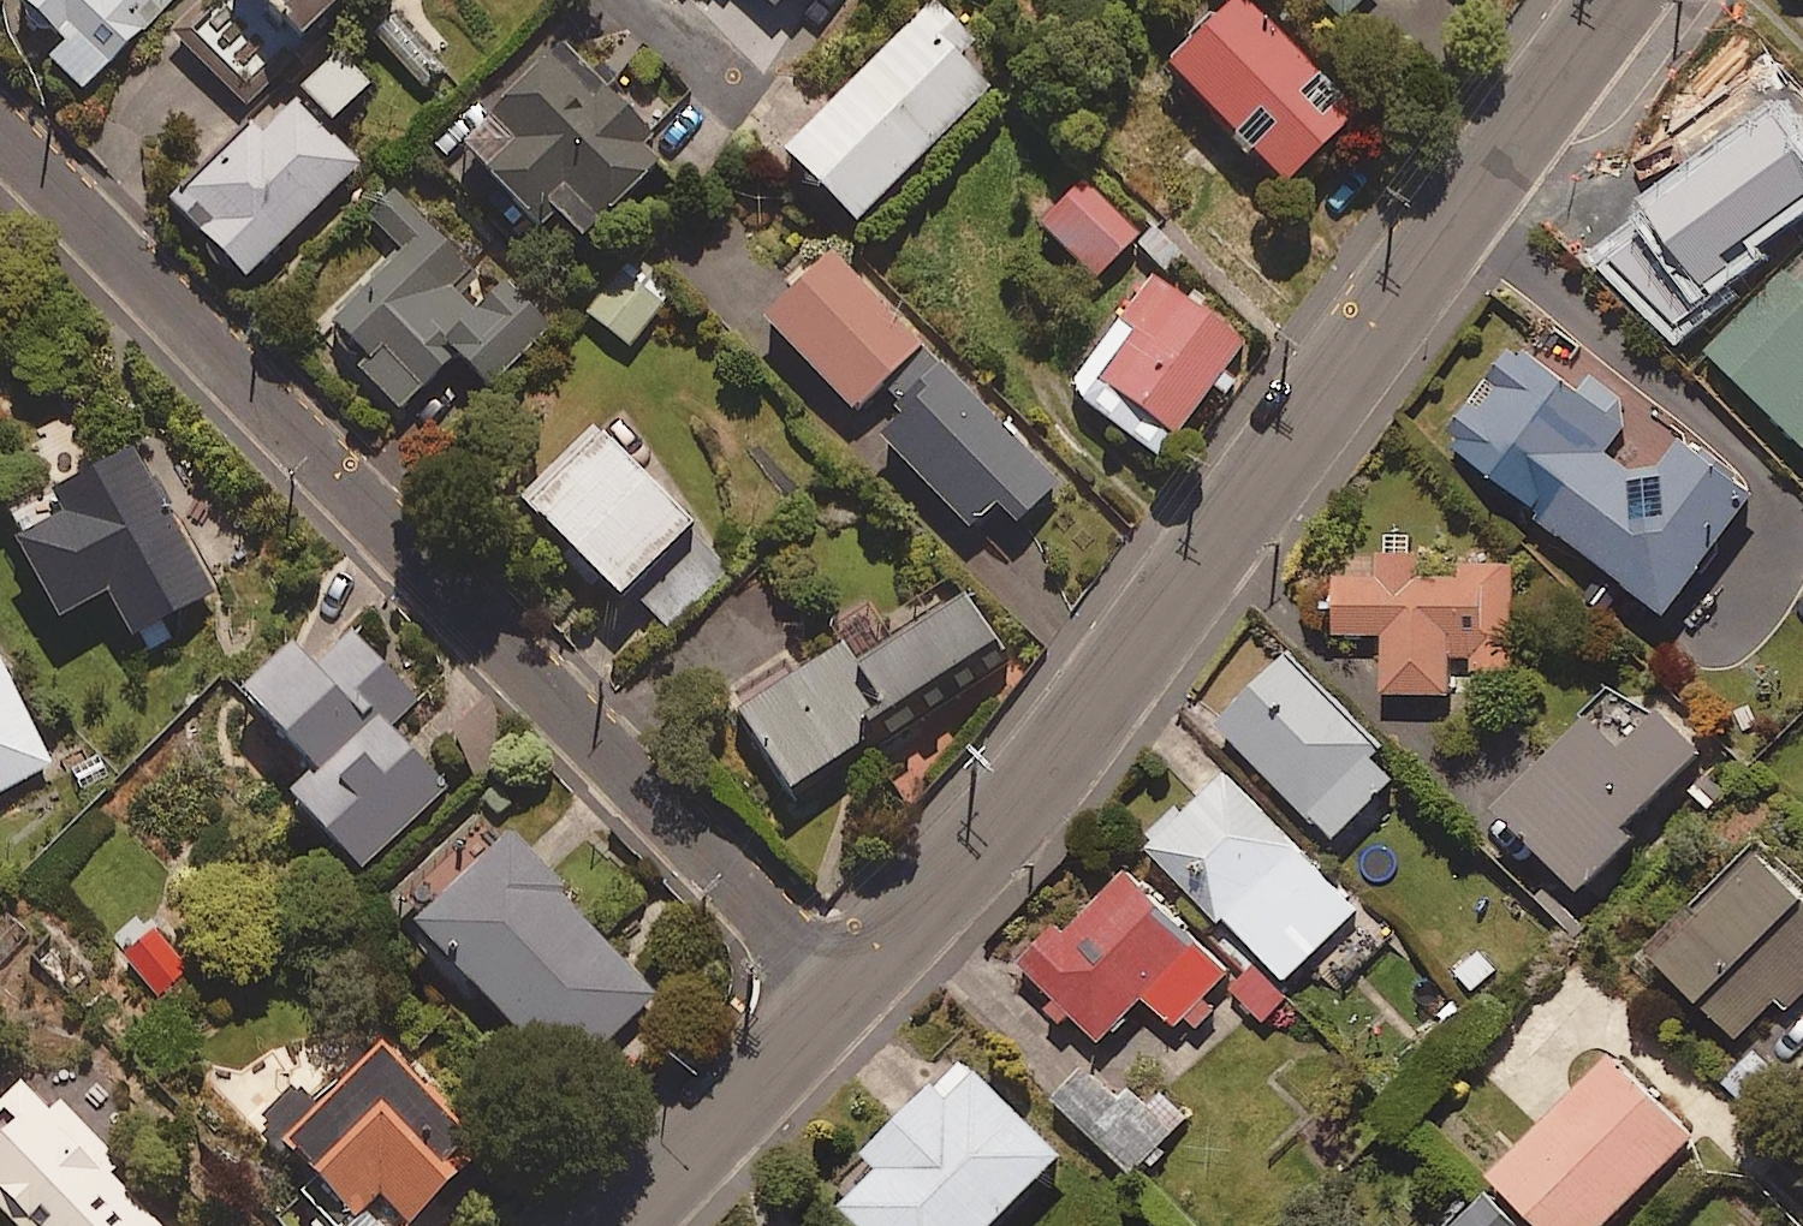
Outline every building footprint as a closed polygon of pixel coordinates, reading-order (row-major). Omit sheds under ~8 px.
[(26,6),(70,46),(54,64),(88,96),(176,0),(32,0),(26,6)] [(239,0),(236,0),(199,43),(253,89),(291,45),(239,0)] [(355,0),(265,0),(313,45),(355,0)] [(781,59),(837,0),(719,0),(781,59)] [(1342,26),(1366,0),(1314,0),(1342,26)] [(971,50),(930,10),(778,167),(849,236),(983,97),(953,68),(971,50)] [(1237,11),(1163,82),(1279,202),(1353,130),(1237,11)] [(676,159),(561,50),(519,95),(527,102),(502,129),(472,160),(548,232),(561,218),(592,248),(676,159)] [(372,90),(341,59),(305,95),(335,126),(372,90)] [(282,92),(173,207),(251,281),(360,165),(282,92)] [(1793,217),(1704,151),(1618,267),(1707,333),(1793,217)] [(476,275),(398,196),(373,221),(404,253),(331,325),(370,364),(361,373),(403,414),(460,357),(492,390),(553,330),(510,287),(477,319),(454,296),(476,275)] [(860,418),(926,351),(838,263),(771,330),(860,418)] [(1713,363),(1802,448),(1802,268),(1713,363)] [(667,301),(630,271),(592,318),(630,348),(667,301)] [(1207,395),(1219,404),(1233,384),(1222,376),(1240,351),(1148,283),(1064,398),(1123,441),(1156,465),(1207,395)] [(926,351),(860,418),(1012,568),(1037,543),(1023,530),(1065,488),(926,351)] [(1604,459),(1634,421),(1584,382),(1572,397),(1516,353),(1441,450),(1663,622),(1755,504),(1681,446),(1646,492),(1604,459)] [(529,505),(628,606),(637,597),(669,629),(730,569),(600,436),(529,505)] [(217,601),(137,459),(57,504),(66,520),(22,545),(69,628),(114,602),(139,645),(217,601)] [(1420,580),(1420,557),(1377,557),(1378,581),(1334,581),(1335,641),(1379,640),(1380,706),(1451,704),(1450,663),(1472,663),(1473,680),(1517,679),(1515,564),(1454,565),(1454,579),(1420,580)] [(1002,655),(963,598),(886,651),(873,631),(766,705),(744,720),(797,796),(1002,655)] [(419,702),(356,638),(319,675),(299,656),(251,703),(325,778),(297,805),(367,876),(452,791),(391,730),(419,702)] [(0,662),(0,798),(55,770),(0,662)] [(1379,752),(1285,662),(1216,735),(1334,847),(1392,786),(1368,763),(1379,752)] [(1697,759),(1619,688),(1493,826),(1578,903),(1631,845),(1624,839),(1697,759)] [(1361,907),(1223,778),(1184,819),(1177,812),(1140,852),(1286,988),(1361,907)] [(662,1001),(520,848),(425,935),(568,1089),(662,1001)] [(1755,863),(1651,969),(1733,1049),(1775,1007),(1785,1017),(1802,998),(1802,910),(1755,863)] [(1227,979),(1114,871),(1020,971),(1101,1048),(1144,1002),(1187,1044),(1214,1016),(1202,1005),(1227,979)] [(194,969),(161,933),(128,963),(161,1000),(194,969)] [(380,1051),(308,1123),(294,1108),(270,1132),(360,1222),(384,1198),(412,1225),(423,1225),(489,1160),(380,1051)] [(1784,1084),(1752,1056),(1725,1087),(1756,1115),(1784,1084)] [(1611,1062),(1487,1183),(1529,1225),(1609,1225),(1692,1144),(1611,1062)] [(963,1068),(866,1167),(879,1180),(841,1218),(850,1225),(1001,1225),(1061,1165),(963,1068)] [(1119,1105),(1081,1068),(1047,1103),(1131,1183),(1192,1119),(1165,1092),(1148,1110),(1131,1093),(1119,1105)] [(34,1080),(0,1114),(0,1211),(15,1225),(159,1225),(111,1179),(122,1167),(34,1080)] [(1486,1197),(1455,1225),(1513,1225),(1486,1197)]
